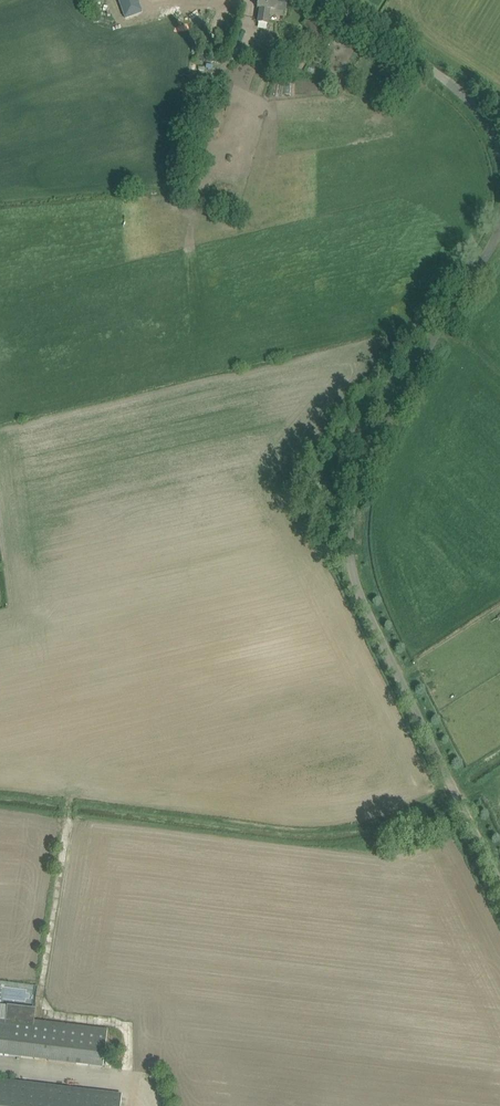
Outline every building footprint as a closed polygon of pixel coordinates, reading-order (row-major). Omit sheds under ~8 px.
[(125,18),(142,12),(138,0),(119,0),(125,18)] [(257,8),(260,8),(258,21),(268,23),(270,11),(276,12),(276,9),(286,11),(288,0),(258,0),(257,8)] [(107,1028),(35,1020),(37,1005),(8,1002),(6,1016),(0,1016),(0,1055),(103,1067),(107,1028)] [(0,1081),(0,1105),(121,1105),(122,1096),(0,1081)]
